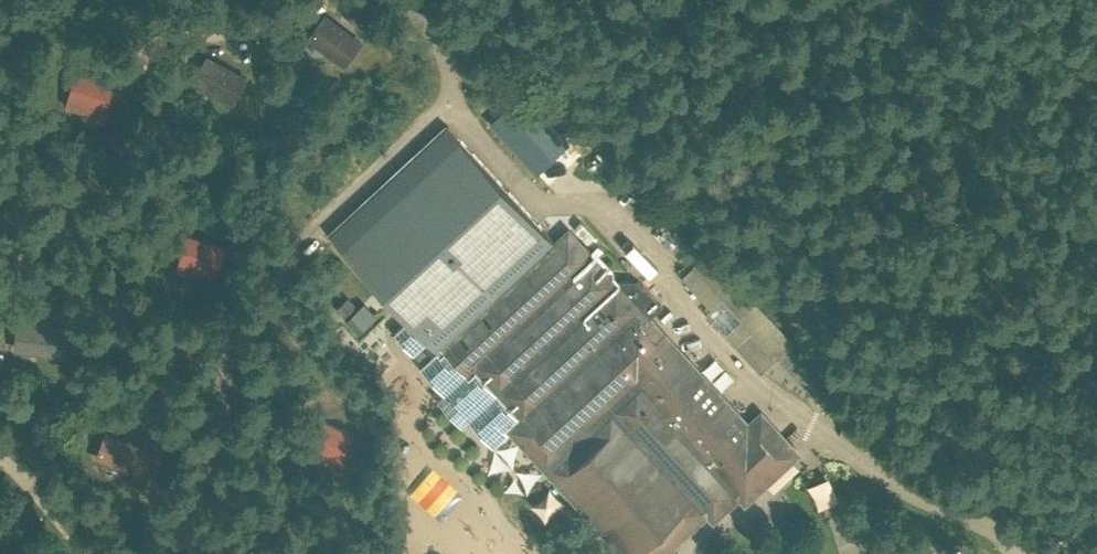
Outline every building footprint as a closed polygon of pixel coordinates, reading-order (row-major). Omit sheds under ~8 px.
[(311,38),(346,65),(363,43),(328,16),(311,38)] [(196,82),(235,103),(248,78),(210,57),(196,82)] [(67,107),(107,119),(117,82),(78,72),(67,107)] [(523,98),(498,121),(490,129),(536,177),(539,175),(549,165),(568,147),(523,98)] [(332,235),(409,320),(394,333),(404,344),(414,355),(429,341),(438,351),(421,367),(445,394),(458,408),(470,421),(494,447),(512,431),(578,502),(626,553),(666,553),(690,532),(722,502),(735,490),(741,496),(748,496),(754,497),(794,460),(794,447),(763,414),(751,426),(652,319),(665,306),(642,281),(622,281),(619,283),(571,231),(558,243),(504,184),(450,126),(391,181),(332,235)] [(179,270),(217,281),(228,246),(189,235),(179,270)] [(707,315),(763,374),(795,344),(711,253),(684,278),(713,310),(707,315)] [(336,309),(359,333),(371,322),(377,317),(364,303),(358,309),(348,298),(336,309)] [(18,349),(65,355),(68,328),(21,323),(18,349)] [(304,450),(340,468),(356,435),(320,417),(304,450)] [(100,458),(144,476),(153,451),(110,432),(100,458)] [(554,479),(533,499),(552,519),(573,499),(554,479)]
